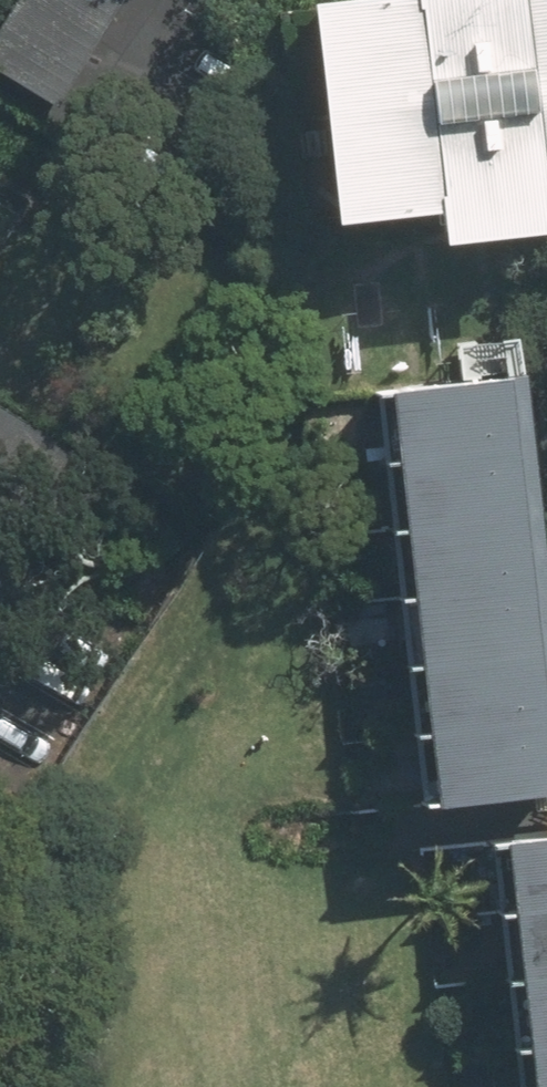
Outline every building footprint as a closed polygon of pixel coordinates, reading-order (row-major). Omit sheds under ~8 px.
[(0,24),(0,68),(57,104),(123,0),(15,0),(0,24)] [(311,4),(335,220),(441,208),(444,241),(546,230),(546,0),(347,0),(311,4)] [(531,441),(522,372),(379,391),(388,460),(531,441)] [(0,417),(0,521),(46,443),(0,417)] [(540,509),(531,441),(388,460),(397,528),(540,509)] [(540,509),(397,528),(407,597),(546,578),(546,561),(540,509)] [(407,597),(416,665),(546,648),(546,578),(407,597)] [(416,665),(425,734),(546,718),(546,648),(416,665)] [(425,734),(434,803),(546,788),(546,718),(425,734)] [(492,843),(499,910),(546,905),(546,837),(492,843)] [(499,910),(506,978),(546,974),(546,905),(499,910)] [(506,978),(513,1045),(546,1042),(546,974),(506,978)] [(513,1045),(518,1086),(546,1086),(546,1042),(513,1045)]
